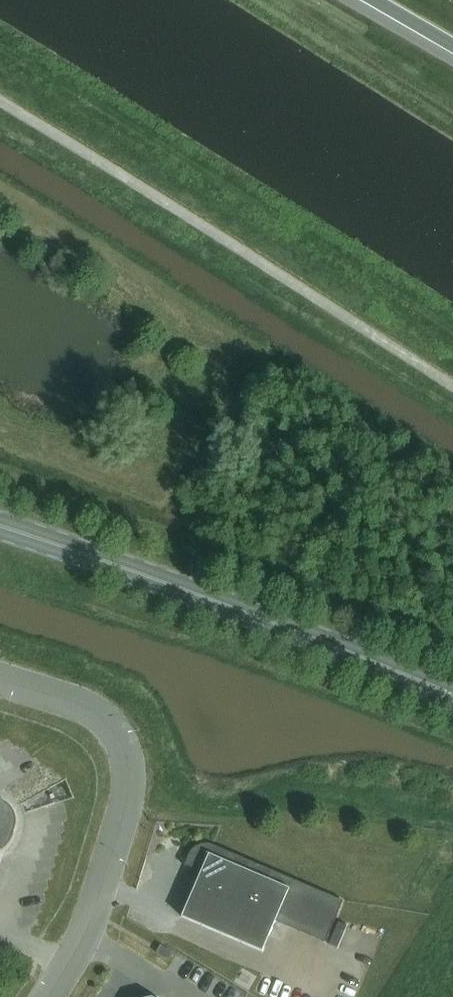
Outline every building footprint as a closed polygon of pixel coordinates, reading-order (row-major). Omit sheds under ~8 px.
[(4,850),(7,847),(10,844),(12,841),(14,837),(17,826),(17,821),(16,817),(15,813),(13,809),(11,806),(7,802),(1,799),(0,799),(0,852),(4,850)] [(201,872),(182,917),(263,952),(276,922),(326,943),(344,901),(215,846),(214,845),(213,845),(212,845),(211,844),(210,844),(209,844),(208,844),(207,844),(206,844),(205,844),(204,844),(203,844),(202,844),(201,844),(201,845),(200,845),(199,845),(198,846),(197,846),(196,847),(195,848),(194,848),(194,849),(193,850),(192,850),(192,851),(191,852),(190,853),(190,854),(189,855),(185,866),(201,872)] [(168,960),(172,952),(161,945),(157,953),(168,960)]
